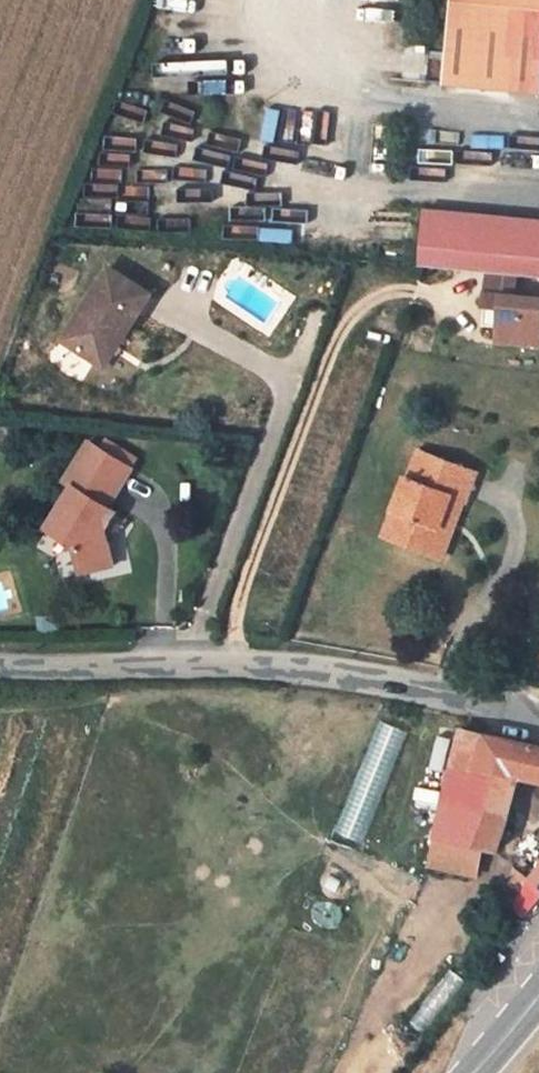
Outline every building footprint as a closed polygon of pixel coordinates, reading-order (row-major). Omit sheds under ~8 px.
[(447,56),(538,66),(538,0),(453,0),(447,56)] [(302,144),(306,114),(243,105),(239,135),(302,144)] [(411,192),(406,248),(466,254),(534,261),(538,261),(538,205),(411,192)] [(145,252),(97,324),(138,352),(186,278),(145,252)] [(532,277),(529,313),(538,314),(538,278),(532,277)] [(106,476),(79,519),(106,536),(110,563),(144,557),(141,530),(132,525),(148,500),(142,496),(164,459),(122,430),(97,469),(106,476)] [(422,524),(465,542),(490,485),(502,489),(514,461),(457,438),(444,466),(441,465),(425,502),(430,505),(422,524)] [(465,723),(436,848),(483,859),(488,840),(495,841),(507,817),(517,773),(538,777),(538,742),(465,723)] [(528,876),(538,883),(538,861),(528,876)]
